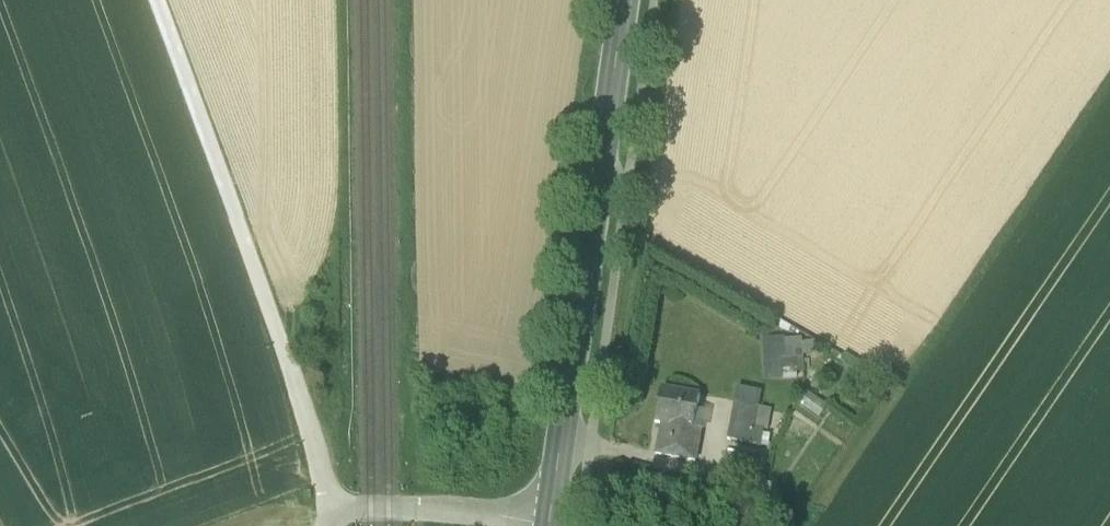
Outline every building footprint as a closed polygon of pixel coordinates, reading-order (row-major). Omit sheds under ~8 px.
[(763,338),(765,377),(805,375),(803,336),(763,338)] [(702,391),(661,385),(656,420),(661,421),(657,450),(697,456),(702,424),(697,423),(702,391)] [(762,404),(736,399),(730,432),(755,437),(762,404)]
